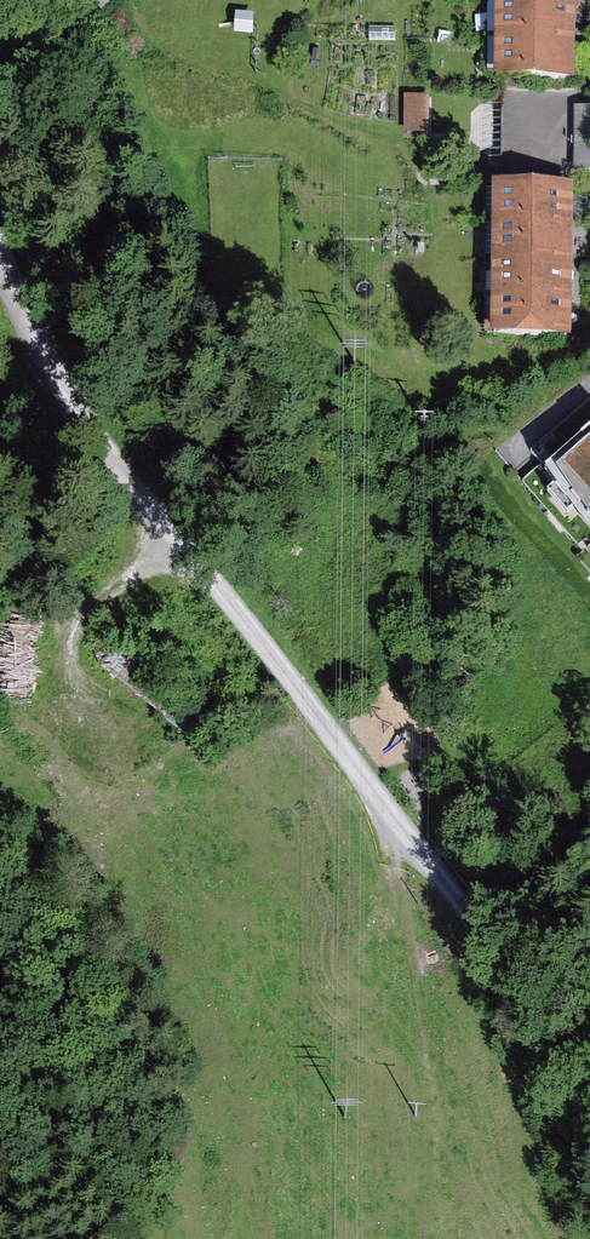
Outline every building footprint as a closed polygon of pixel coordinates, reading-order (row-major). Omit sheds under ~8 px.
[(578,0),(499,0),(499,10),(578,11),(578,0)] [(578,42),(578,11),(499,10),(498,44),(578,42)] [(498,44),(498,82),(578,83),(578,42),(498,44)] [(406,97),(405,134),(431,135),(431,97),(406,97)] [(574,176),(589,175),(589,112),(573,112),(574,176)] [(581,228),(581,191),(501,190),(501,227),(581,228)] [(581,228),(501,227),(501,268),(581,268),(581,263),(581,228)] [(581,307),(581,268),(501,268),(501,307),(581,307)] [(501,307),(500,352),(580,352),(580,319),(581,307),(501,307)] [(539,458),(551,471),(531,489),(589,554),(589,412),(539,458)]
